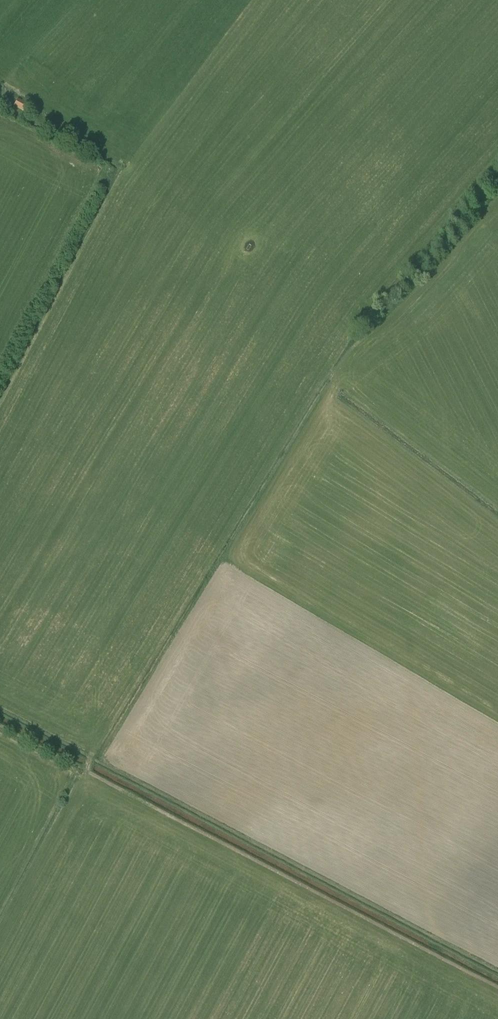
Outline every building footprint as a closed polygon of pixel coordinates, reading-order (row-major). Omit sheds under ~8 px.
[(28,103),(17,98),(14,106),(24,111),(28,103)]
